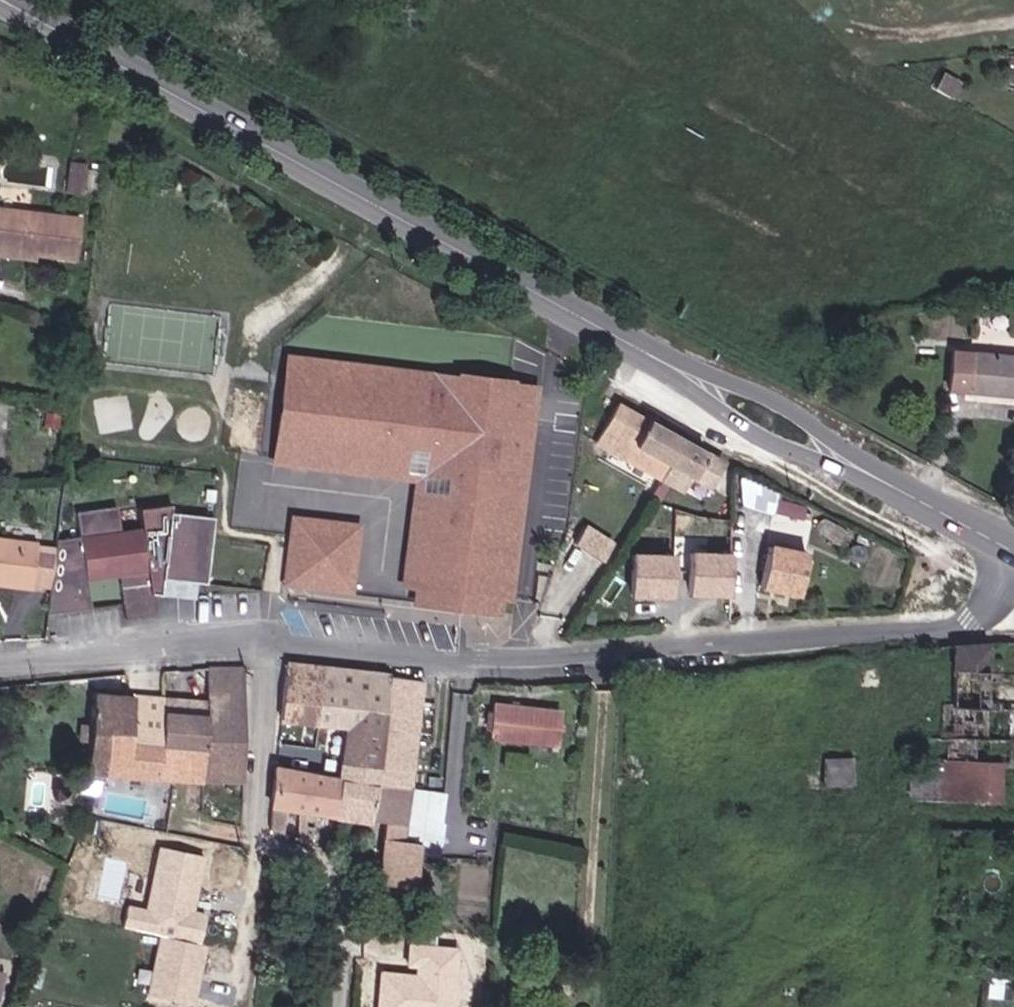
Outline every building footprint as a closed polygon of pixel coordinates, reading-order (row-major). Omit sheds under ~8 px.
[(2,242),(2,248),(37,252),(75,257),(81,217),(0,207),(0,242),(2,242)] [(37,252),(2,248),(2,242),(0,242),(0,255),(36,259),(37,252)] [(1011,390),(1011,377),(1013,377),(1013,360),(1013,347),(944,340),(940,381),(1011,390)] [(538,385),(295,353),(280,465),(415,483),(398,604),(506,619),(538,385)] [(594,429),(603,433),(601,439),(619,450),(639,413),(611,397),(594,429)] [(264,450),(275,451),(281,401),(270,400),(264,450)] [(665,468),(682,438),(639,413),(619,450),(637,460),(641,454),(665,468)] [(692,485),(710,454),(682,438),(665,468),(670,471),(666,480),(688,492),(692,485)] [(710,454),(692,485),(708,494),(710,490),(722,469),(725,463),(710,454)] [(722,469),(710,490),(721,495),(733,475),(722,469)] [(177,512),(178,504),(145,509),(148,529),(127,532),(123,507),(84,513),(87,537),(67,540),(59,618),(99,612),(93,574),(125,569),(133,619),(160,615),(158,594),(168,595),(170,578),(213,583),(220,517),(177,512)] [(364,524),(289,514),(279,586),(354,596),(364,524)] [(588,524),(577,543),(606,560),(617,540),(588,524)] [(796,528),(791,563),(810,567),(816,532),(796,528)] [(38,545),(0,540),(0,586),(33,589),(38,545)] [(676,557),(637,555),(635,596),(674,598),(676,557)] [(731,557),(694,555),(693,593),(729,595),(731,557)] [(810,567),(791,563),(772,560),(766,593),(803,601),(810,567)] [(921,759),(922,781),(945,781),(946,766),(996,766),(1013,766),(1013,712),(999,711),(1000,648),(957,649),(956,710),(944,711),(945,732),(937,732),(931,759),(921,759)] [(414,755),(422,687),(288,669),(282,724),(347,733),(346,743),(414,755)] [(206,672),(206,697),(244,698),(245,672),(206,672)] [(165,701),(94,696),(91,726),(89,738),(86,773),(67,771),(65,791),(89,793),(91,775),(105,777),(108,746),(160,750),(164,716),(165,701)] [(205,718),(205,735),(243,737),(244,698),(206,697),(205,718)] [(565,711),(493,703),(489,740),(561,748),(565,711)] [(205,735),(205,718),(164,716),(160,750),(205,753),(205,735)] [(89,738),(91,726),(83,725),(81,737),(89,738)] [(243,737),(205,735),(205,753),(160,750),(108,746),(105,777),(193,785),(243,785),(243,737)] [(377,776),(375,790),(409,795),(414,755),(346,743),(342,770),(377,776)] [(826,783),(855,783),(855,755),(825,756),(826,783)] [(946,766),(945,781),(944,803),(996,803),(996,766),(946,766)] [(371,824),(375,790),(377,776),(342,770),(340,784),(335,819),(371,824)] [(276,774),(272,809),(335,819),(340,784),(276,774)] [(62,806),(66,794),(51,790),(48,802),(62,806)] [(415,890),(417,859),(418,849),(405,847),(409,795),(375,790),(371,824),(385,827),(382,885),(415,890)] [(428,801),(414,800),(414,811),(428,813),(428,801)] [(428,813),(414,811),(413,838),(427,839),(428,813)] [(129,906),(124,925),(204,943),(210,915),(198,912),(210,858),(160,847),(146,910),(129,906)] [(159,940),(147,1001),(178,1006),(198,1006),(209,949),(159,940)] [(461,949),(408,945),(406,974),(382,972),(379,1006),(456,1006),(461,949)]
